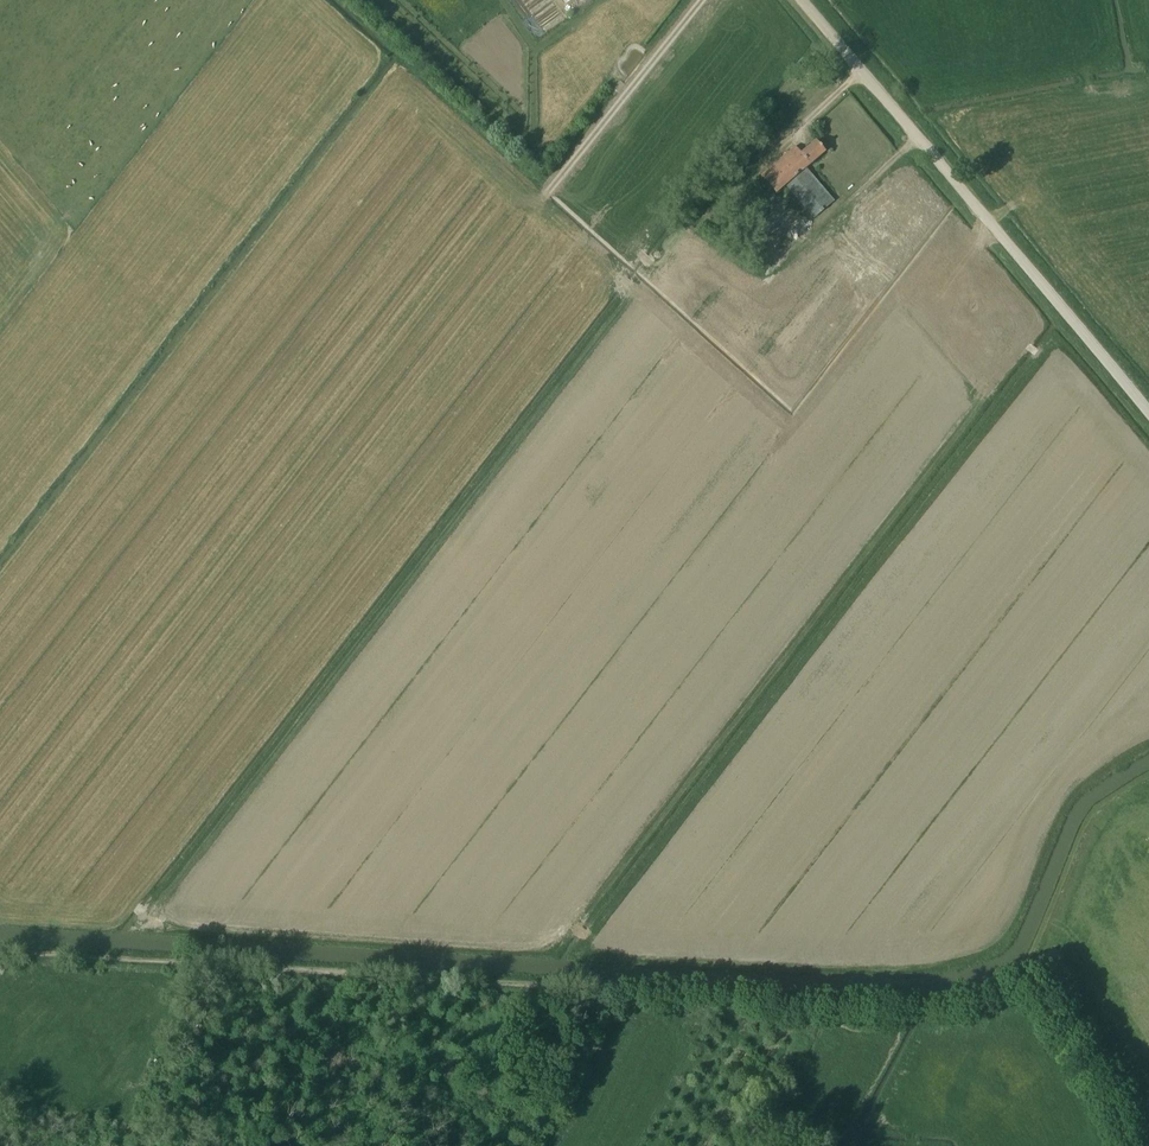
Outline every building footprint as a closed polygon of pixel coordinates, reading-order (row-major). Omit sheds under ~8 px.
[(835,200),(806,167),(825,151),(816,140),(796,158),(790,151),(761,175),(776,193),(786,185),(814,218),(835,200)] [(757,1085),(743,1076),(737,1086),(751,1095),(757,1085)]
